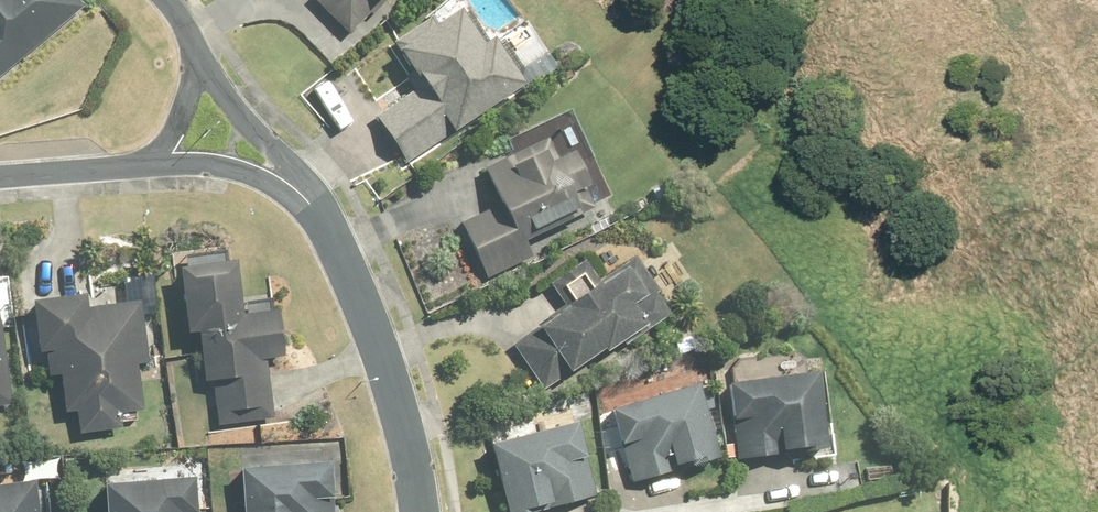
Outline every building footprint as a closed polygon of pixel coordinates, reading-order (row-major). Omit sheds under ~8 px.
[(86,2),(84,0),(0,0),(0,76),(86,2)] [(350,31),(380,0),(319,0),(350,31)] [(374,112),(408,160),(528,76),(494,28),(486,34),(462,0),(460,0),(435,17),(429,11),(393,36),(423,78),(374,112)] [(503,200),(461,220),(488,274),(534,251),(526,235),(593,202),(583,181),(591,178),(575,142),(556,151),(548,134),(486,163),(503,200)] [(553,279),(566,301),(539,318),(541,322),(514,341),(545,386),(579,365),(577,363),(606,343),(608,347),(616,341),(620,347),(672,310),(657,290),(660,287),(636,253),(600,278),(585,256),(553,279)] [(275,416),(269,355),(284,353),(279,305),(243,310),(237,255),(180,260),(187,326),(200,324),(205,376),(214,374),(219,422),(275,416)] [(123,424),(121,409),(144,405),(137,361),(148,359),(140,295),(84,303),(83,288),(31,295),(38,346),(45,345),(49,373),(60,371),(65,409),(77,407),(81,430),(123,424)] [(12,401),(0,323),(0,402),(12,401)] [(693,333),(676,339),(680,352),(697,347),(693,333)] [(828,443),(819,366),(731,377),(740,453),(783,448),(782,442),(799,440),(799,446),(828,443)] [(699,378),(613,403),(636,478),(721,453),(699,378)] [(493,436),(511,511),(517,511),(597,492),(579,416),(493,436)] [(627,453),(609,457),(613,472),(630,468),(627,453)] [(240,463),(244,511),(336,511),(334,488),(333,488),(330,456),(240,463)] [(105,511),(198,511),(195,472),(103,480),(105,511)] [(0,479),(0,511),(38,511),(34,475),(0,479)]
